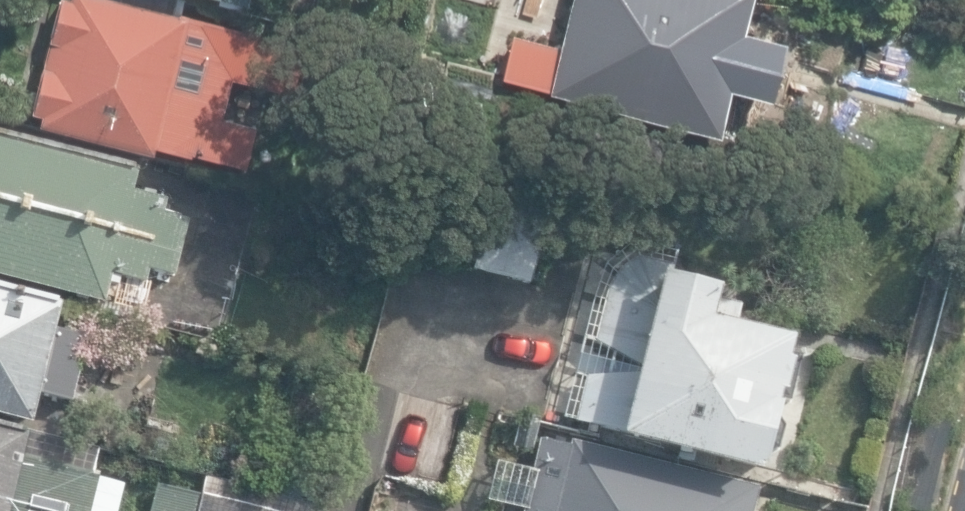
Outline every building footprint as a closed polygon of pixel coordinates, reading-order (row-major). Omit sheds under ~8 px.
[(189,156),(206,90),(169,80),(178,46),(216,56),(212,74),(237,80),(241,65),(273,73),(283,34),(196,11),(199,1),(193,0),(58,0),(28,112),(39,115),(36,125),(150,155),(152,146),(189,156)] [(714,134),(728,83),(744,87),(757,38),(739,34),(748,0),(569,0),(558,43),(515,32),(505,71),(548,82),(546,89),(714,134)] [(182,247),(189,221),(164,214),(168,199),(134,190),(141,165),(0,129),(0,201),(182,247)] [(182,247),(0,201),(0,275),(107,302),(111,284),(120,287),(123,275),(148,281),(151,269),(175,275),(182,247)] [(474,268),(532,283),(547,228),(489,212),(474,268)] [(622,440),(761,476),(765,459),(777,451),(782,430),(777,422),(782,400),(788,402),(800,358),(791,356),(795,341),(714,320),(722,291),(665,276),(663,279),(646,275),(635,279),(623,296),(609,288),(597,344),(635,366),(634,373),(587,376),(576,421),(624,433),(622,440)] [(34,421),(42,392),(73,400),(89,336),(57,328),(65,299),(0,282),(0,413),(34,421)] [(126,484),(27,457),(33,432),(0,423),(0,510),(119,510),(126,484)] [(759,492),(573,444),(572,448),(543,441),(525,510),(754,510),(759,492)] [(327,508),(326,508),(326,507),(207,477),(202,495),(202,497),(158,486),(152,510),(327,510),(327,508)]
